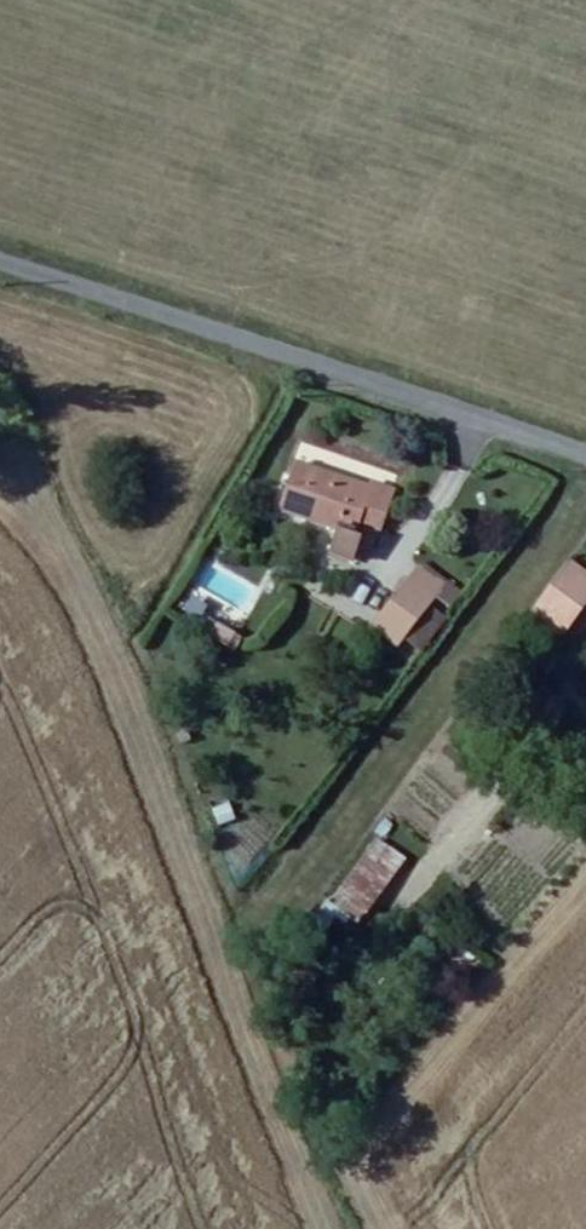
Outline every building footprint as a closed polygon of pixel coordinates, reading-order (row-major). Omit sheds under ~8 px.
[(322,486),(325,469),(297,460),(294,478),(322,486)] [(386,485),(325,469),(322,486),(294,478),(283,511),(372,538),(386,485)] [(406,492),(386,485),(372,538),(388,541),(406,492)] [(577,574),(539,625),(569,649),(585,627),(585,581),(577,574)] [(411,658),(427,668),(468,610),(421,576),(410,592),(440,613),(411,658)] [(405,665),(411,658),(440,613),(410,592),(375,640),(405,665)] [(240,636),(217,622),(208,636),(233,649),(240,636)] [(217,825),(237,820),(232,802),(213,807),(217,825)] [(363,927),(405,854),(370,834),(328,907),(363,927)]
